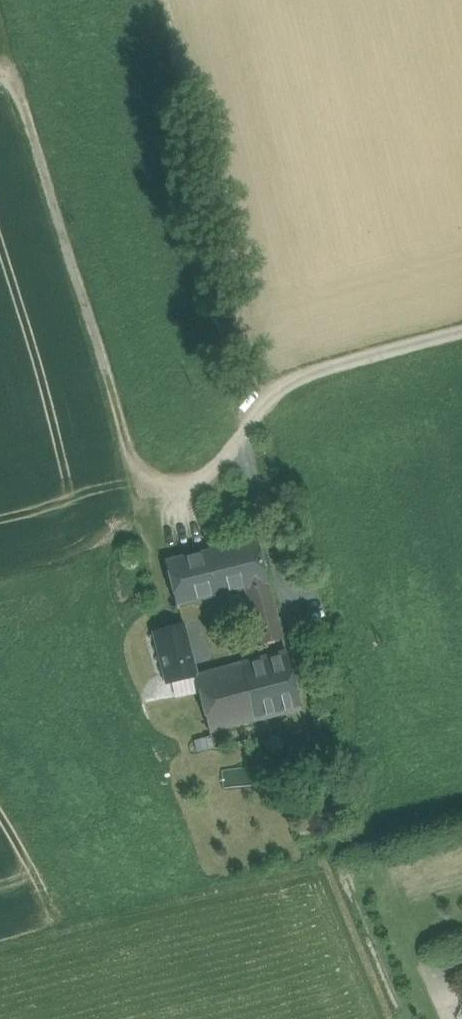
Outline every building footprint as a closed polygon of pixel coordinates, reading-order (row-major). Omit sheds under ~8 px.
[(267,584),(256,539),(164,561),(177,607),(244,590),(267,584)] [(282,639),(267,584),(244,590),(259,645),(282,639)] [(183,624),(152,632),(165,684),(195,678),(196,675),(183,624)] [(286,652),(245,662),(261,719),(301,709),(286,652)] [(245,662),(196,675),(195,678),(209,732),(261,719),(245,662)] [(221,768),(222,783),(260,781),(259,766),(221,768)]
